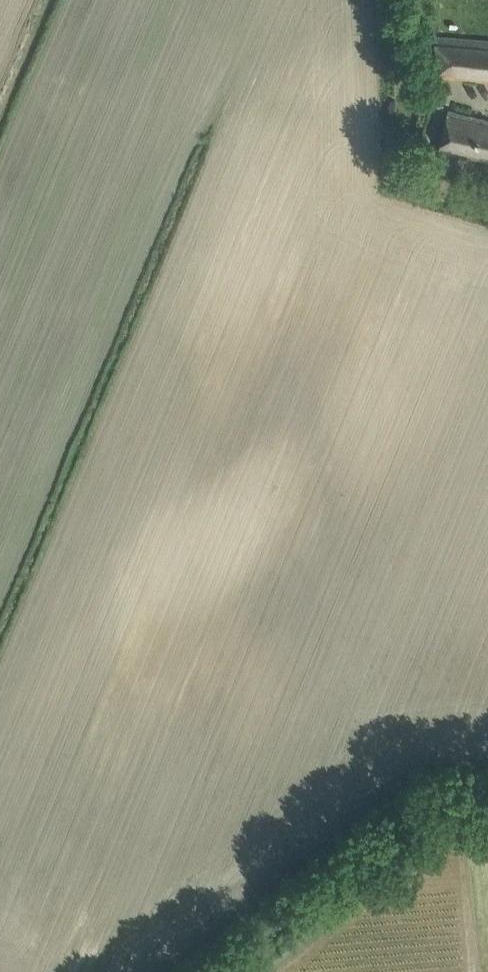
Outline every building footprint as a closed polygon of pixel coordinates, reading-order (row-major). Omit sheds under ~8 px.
[(433,35),(441,76),(487,81),(487,39),(433,35)] [(448,111),(438,149),(487,161),(487,120),(448,111)]
